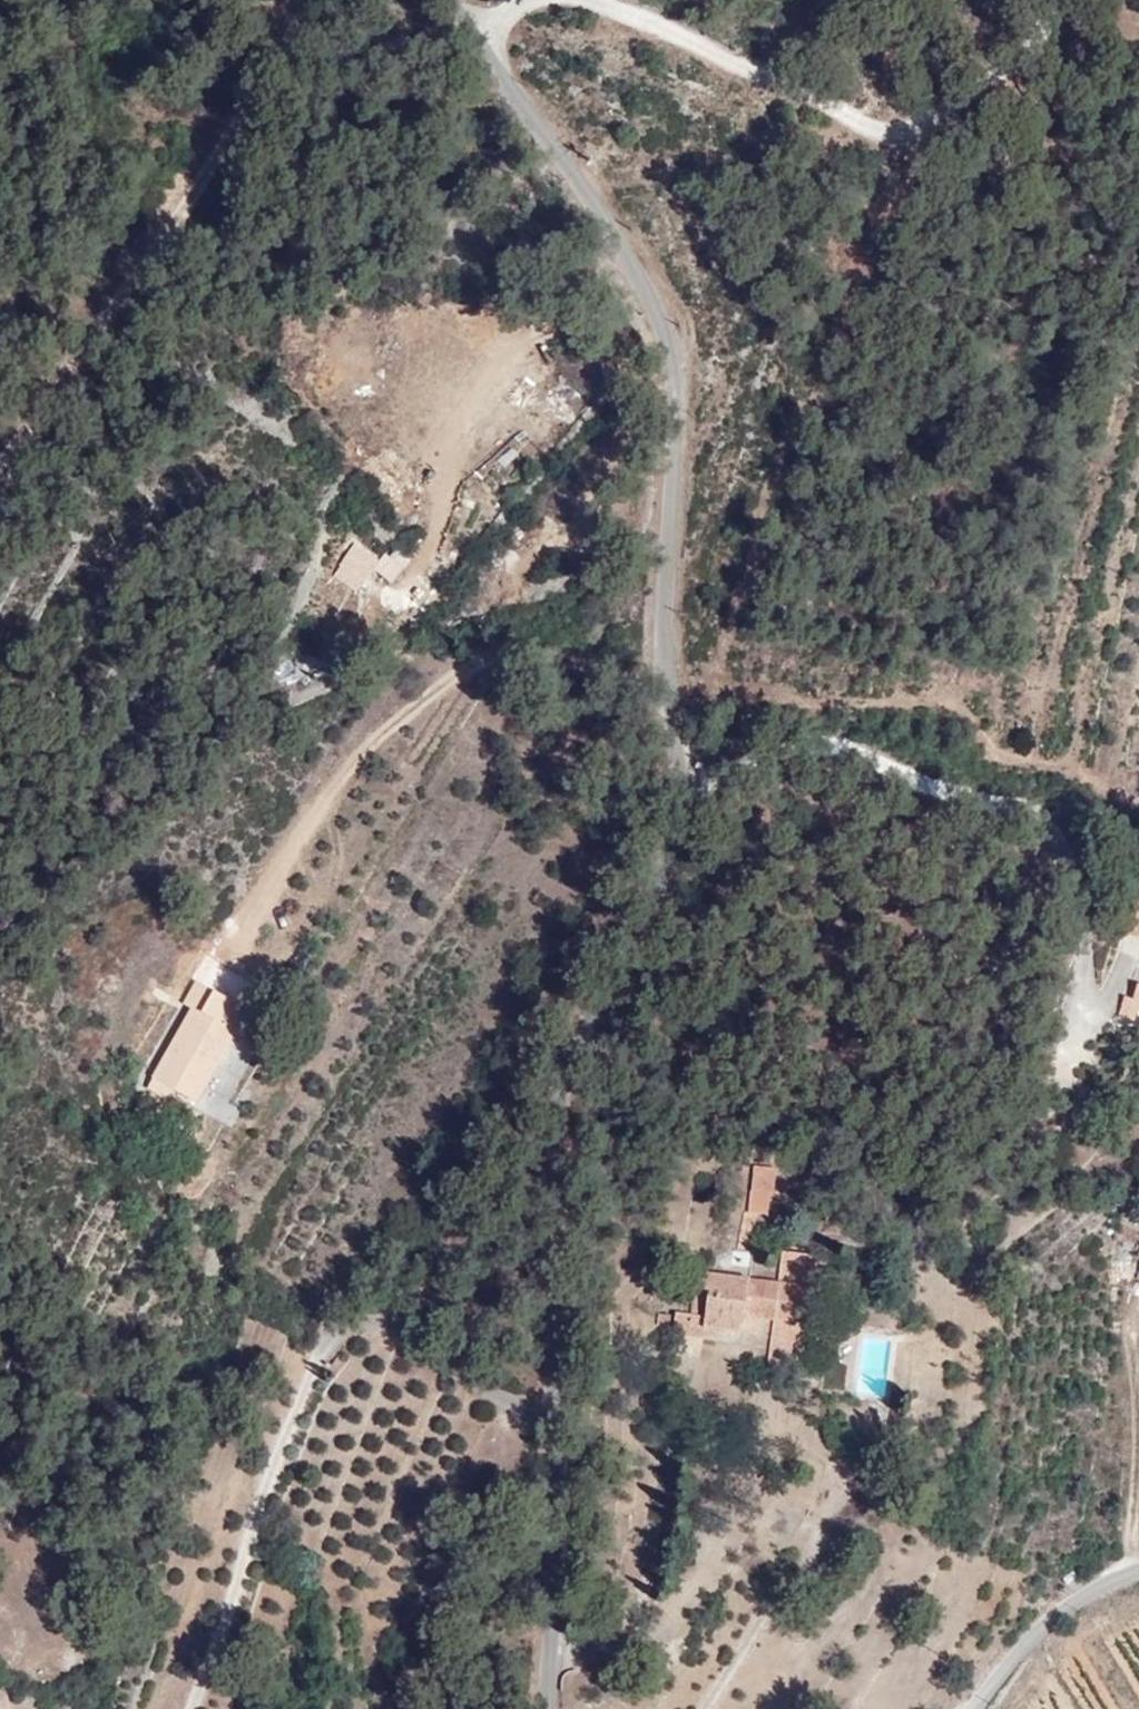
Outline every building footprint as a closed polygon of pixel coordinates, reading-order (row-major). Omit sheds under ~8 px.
[(1137,979),(1119,1018),(1138,1024),(1138,980),(1137,979)] [(204,1110),(256,1015),(202,985),(189,1009),(198,1014),(154,1094),(177,1107),(182,1098),(204,1110)] [(162,1134),(174,1111),(150,1099),(138,1121),(162,1134)] [(776,1173),(752,1171),(751,1177),(746,1218),(744,1217),(740,1217),(736,1250),(752,1252),(755,1224),(756,1221),(767,1222),(770,1200),(772,1200),(773,1200),(776,1173)] [(769,1317),(774,1281),(753,1278),(756,1253),(734,1250),(730,1274),(694,1269),(688,1310),(683,1310),(680,1337),(702,1341),(703,1331),(743,1337),(747,1314),(769,1317)] [(810,1325),(820,1261),(778,1256),(764,1356),(799,1362),(803,1326),(810,1325)] [(680,1337),(683,1310),(673,1309),(670,1335),(680,1337)] [(703,1331),(702,1341),(718,1343),(719,1333),(703,1331)]
